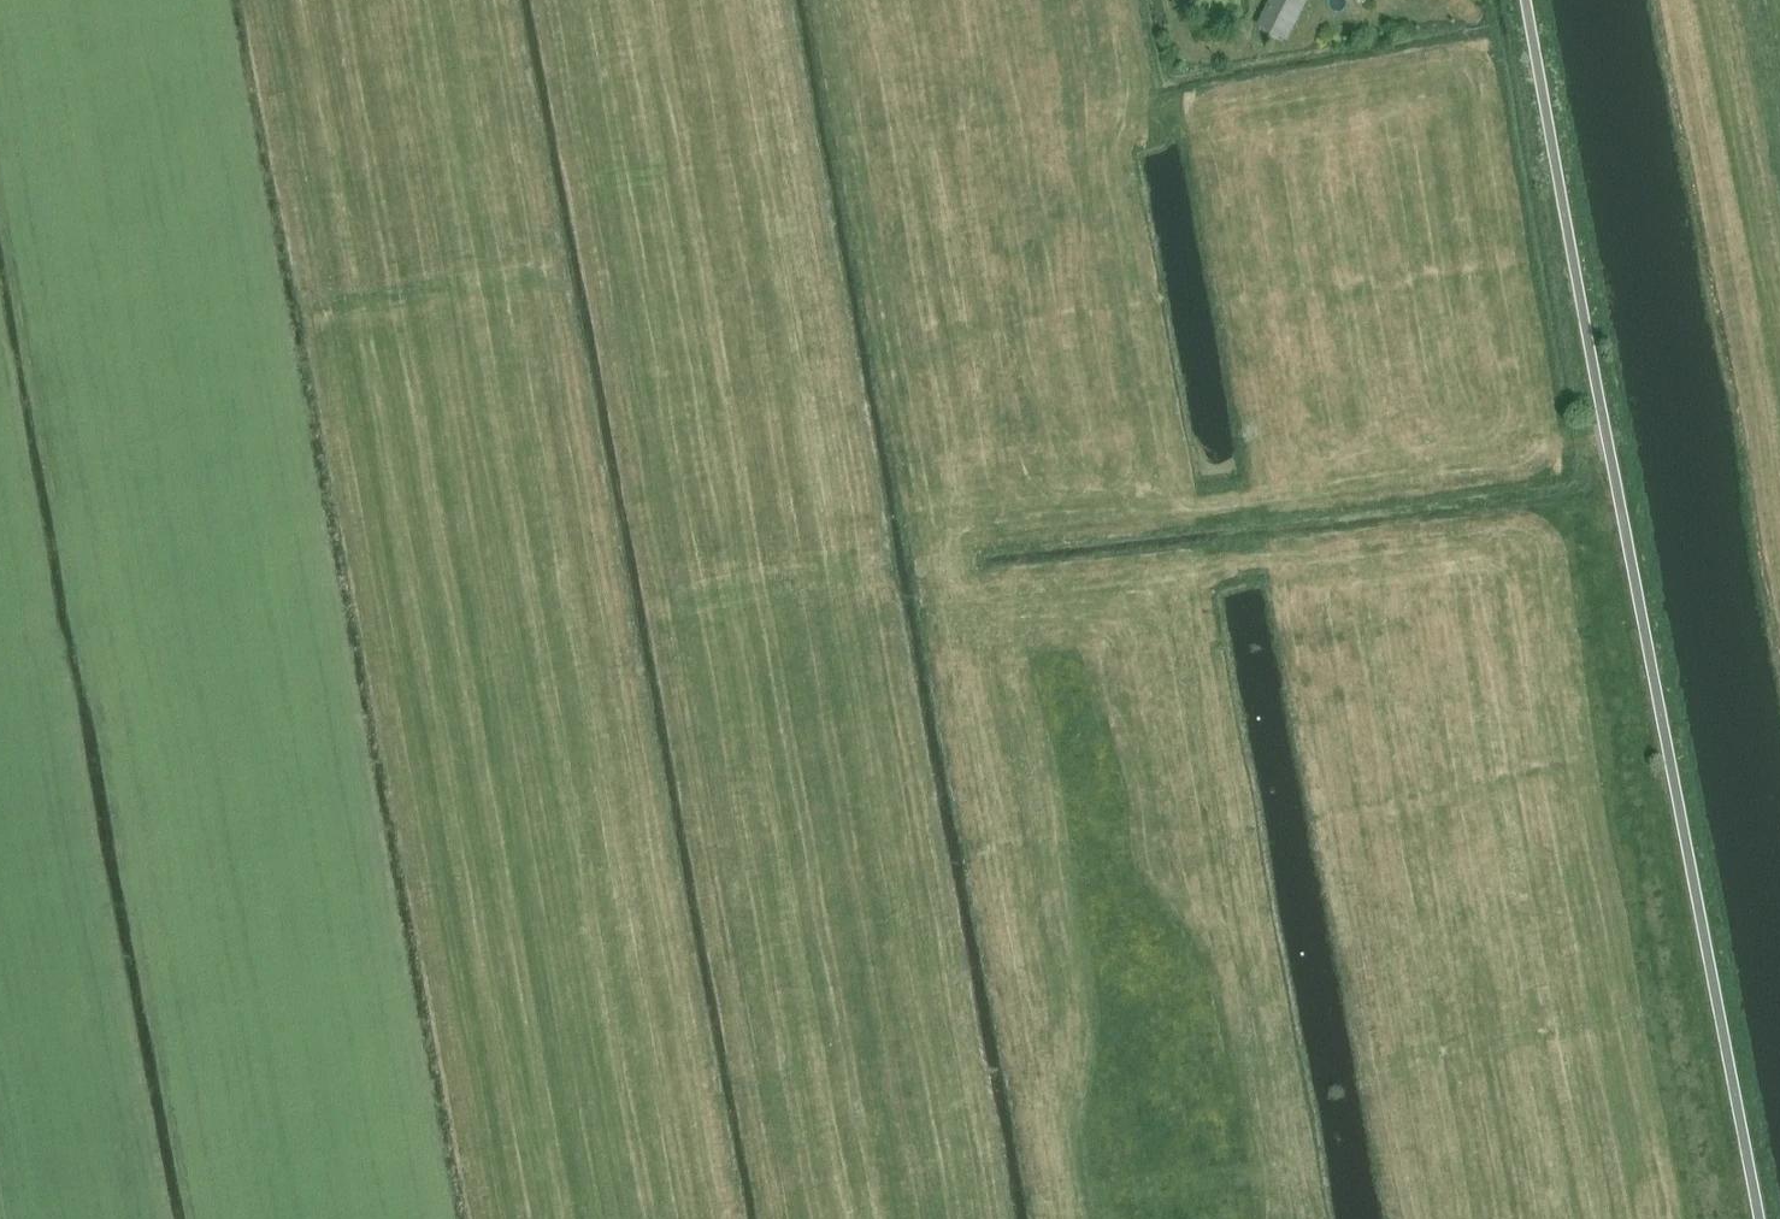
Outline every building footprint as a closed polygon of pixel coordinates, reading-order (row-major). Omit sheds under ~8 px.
[(1303,19),(1282,0),(1266,0),(1264,2),(1294,29),(1303,19)]
